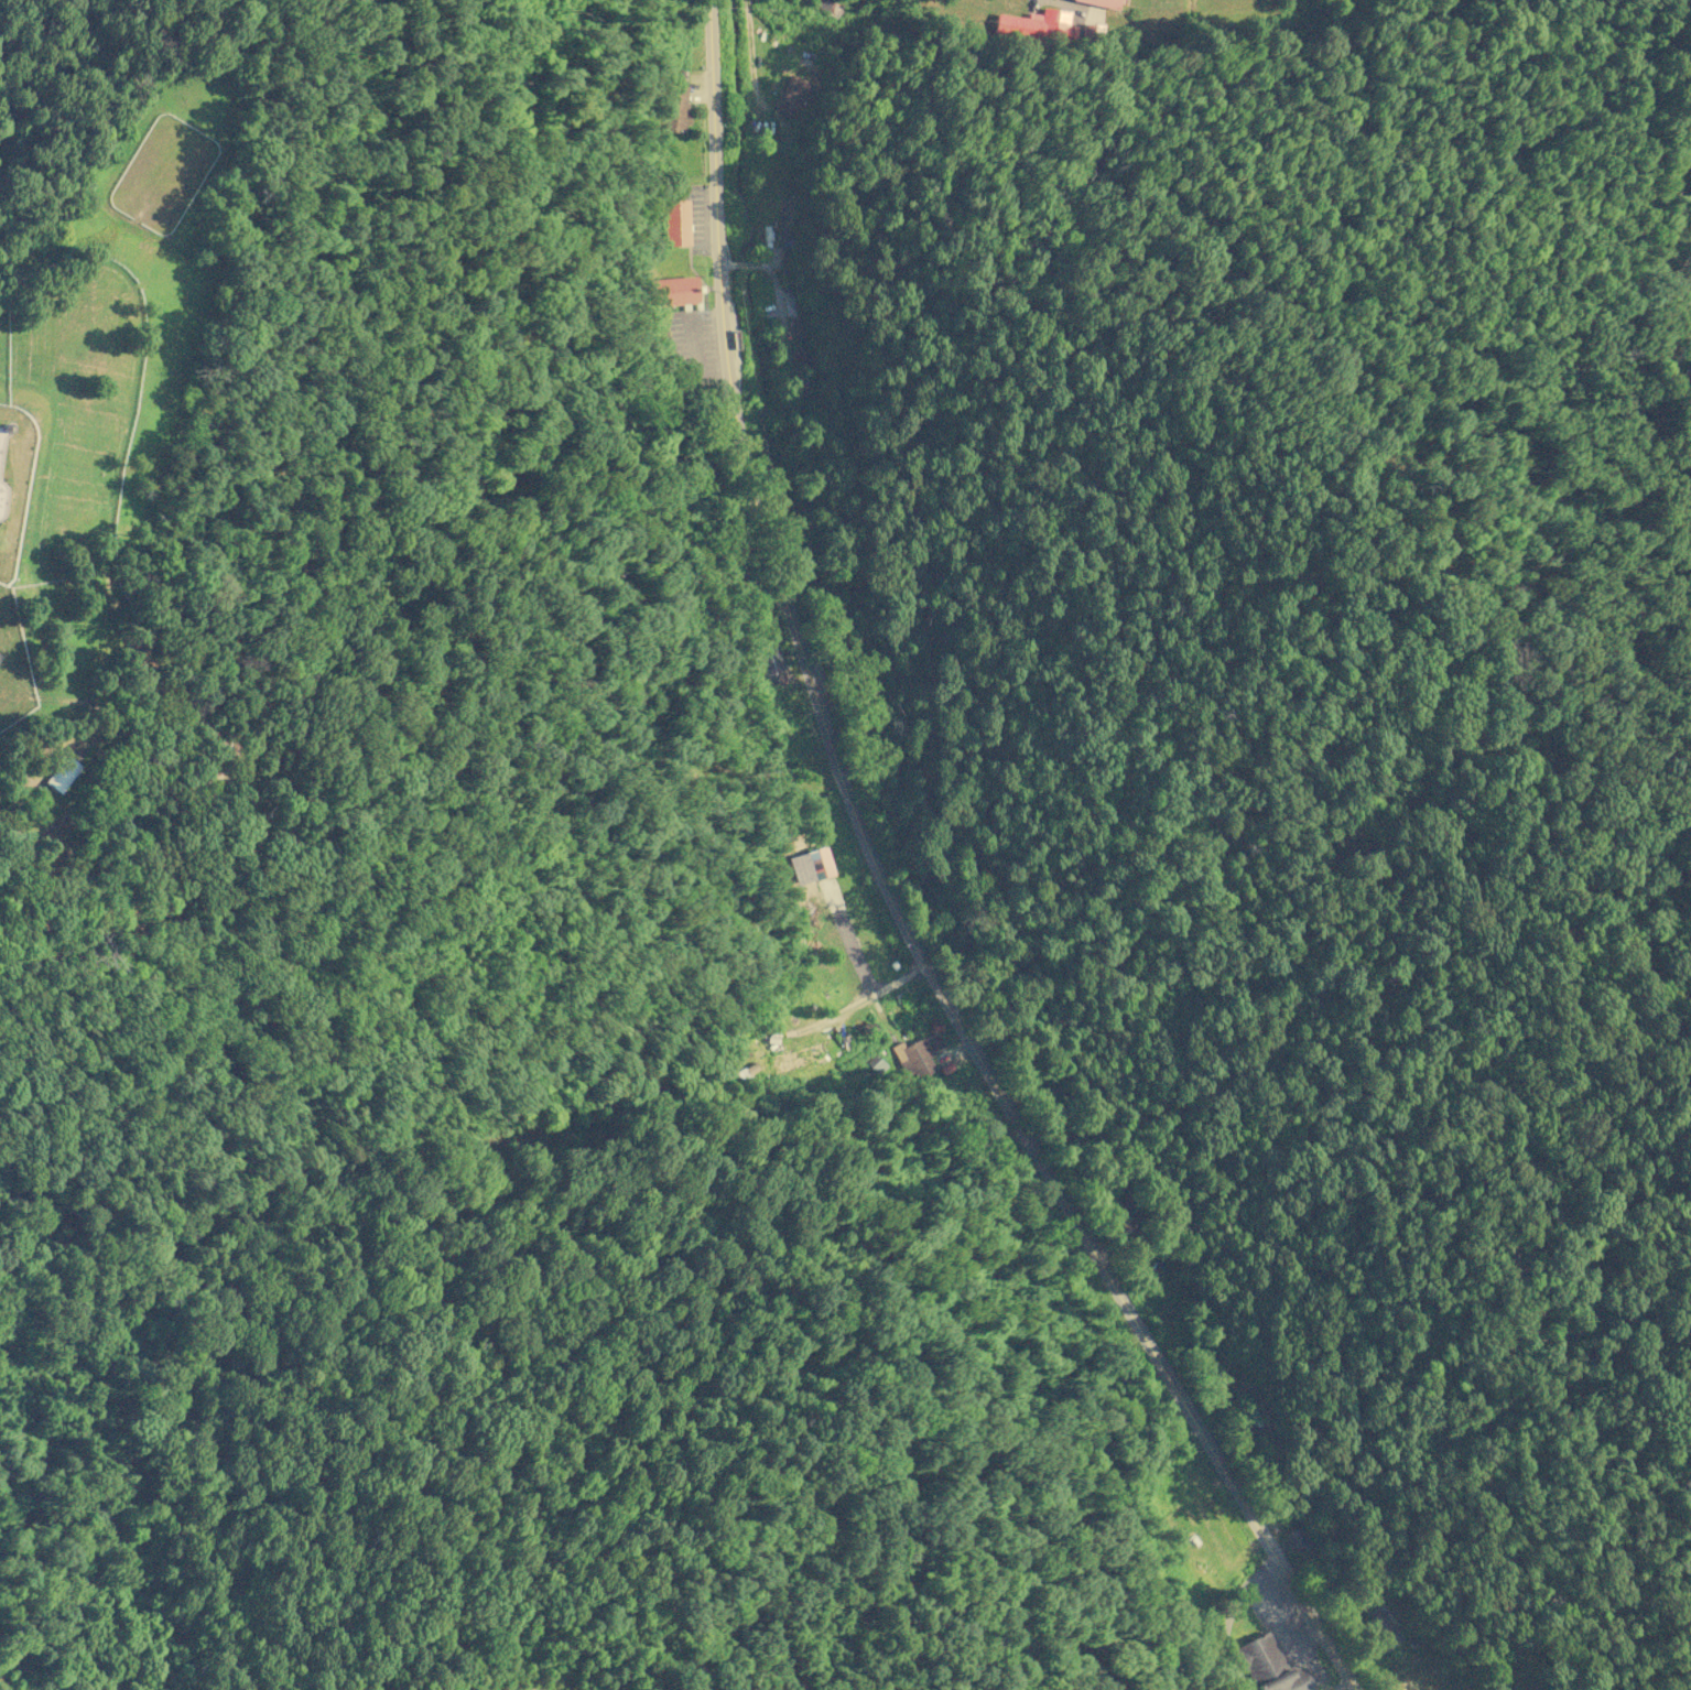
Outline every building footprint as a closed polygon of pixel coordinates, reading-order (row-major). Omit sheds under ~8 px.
[(1116,10),(1118,0),(1070,0),(1116,10)] [(1070,11),(1041,7),(1040,14),(1027,12),(1026,18),(996,13),(993,33),(1074,44),(1076,26),(1067,25),(1070,11)] [(807,82),(788,74),(774,110),(793,118),(807,82)] [(685,132),(687,112),(684,112),(686,85),(669,84),(663,130),(685,132)] [(662,201),(662,246),(687,245),(686,199),(662,201)] [(651,306),(696,302),(694,275),(649,280),(651,306)] [(800,373),(809,371),(804,347),(794,348),(800,373)] [(751,648),(762,685),(784,679),(773,641),(751,648)] [(80,766),(65,754),(43,782),(57,793),(80,766)] [(802,852),(812,881),(833,874),(823,845),(802,852)] [(893,1051),(910,1083),(935,1071),(926,1054),(944,1047),(935,1030),(893,1051)] [(877,1075),(886,1066),(872,1053),(864,1062),(877,1075)] [(1309,1550),(1301,1526),(1285,1532),(1291,1548),(1298,1546),(1301,1553),(1309,1550)] [(1302,1668),(1288,1675),(1268,1631),(1223,1653),(1233,1673),(1245,1668),(1256,1689),(1268,1689),(1271,1689),(1311,1689),(1313,1689),(1302,1668)]
